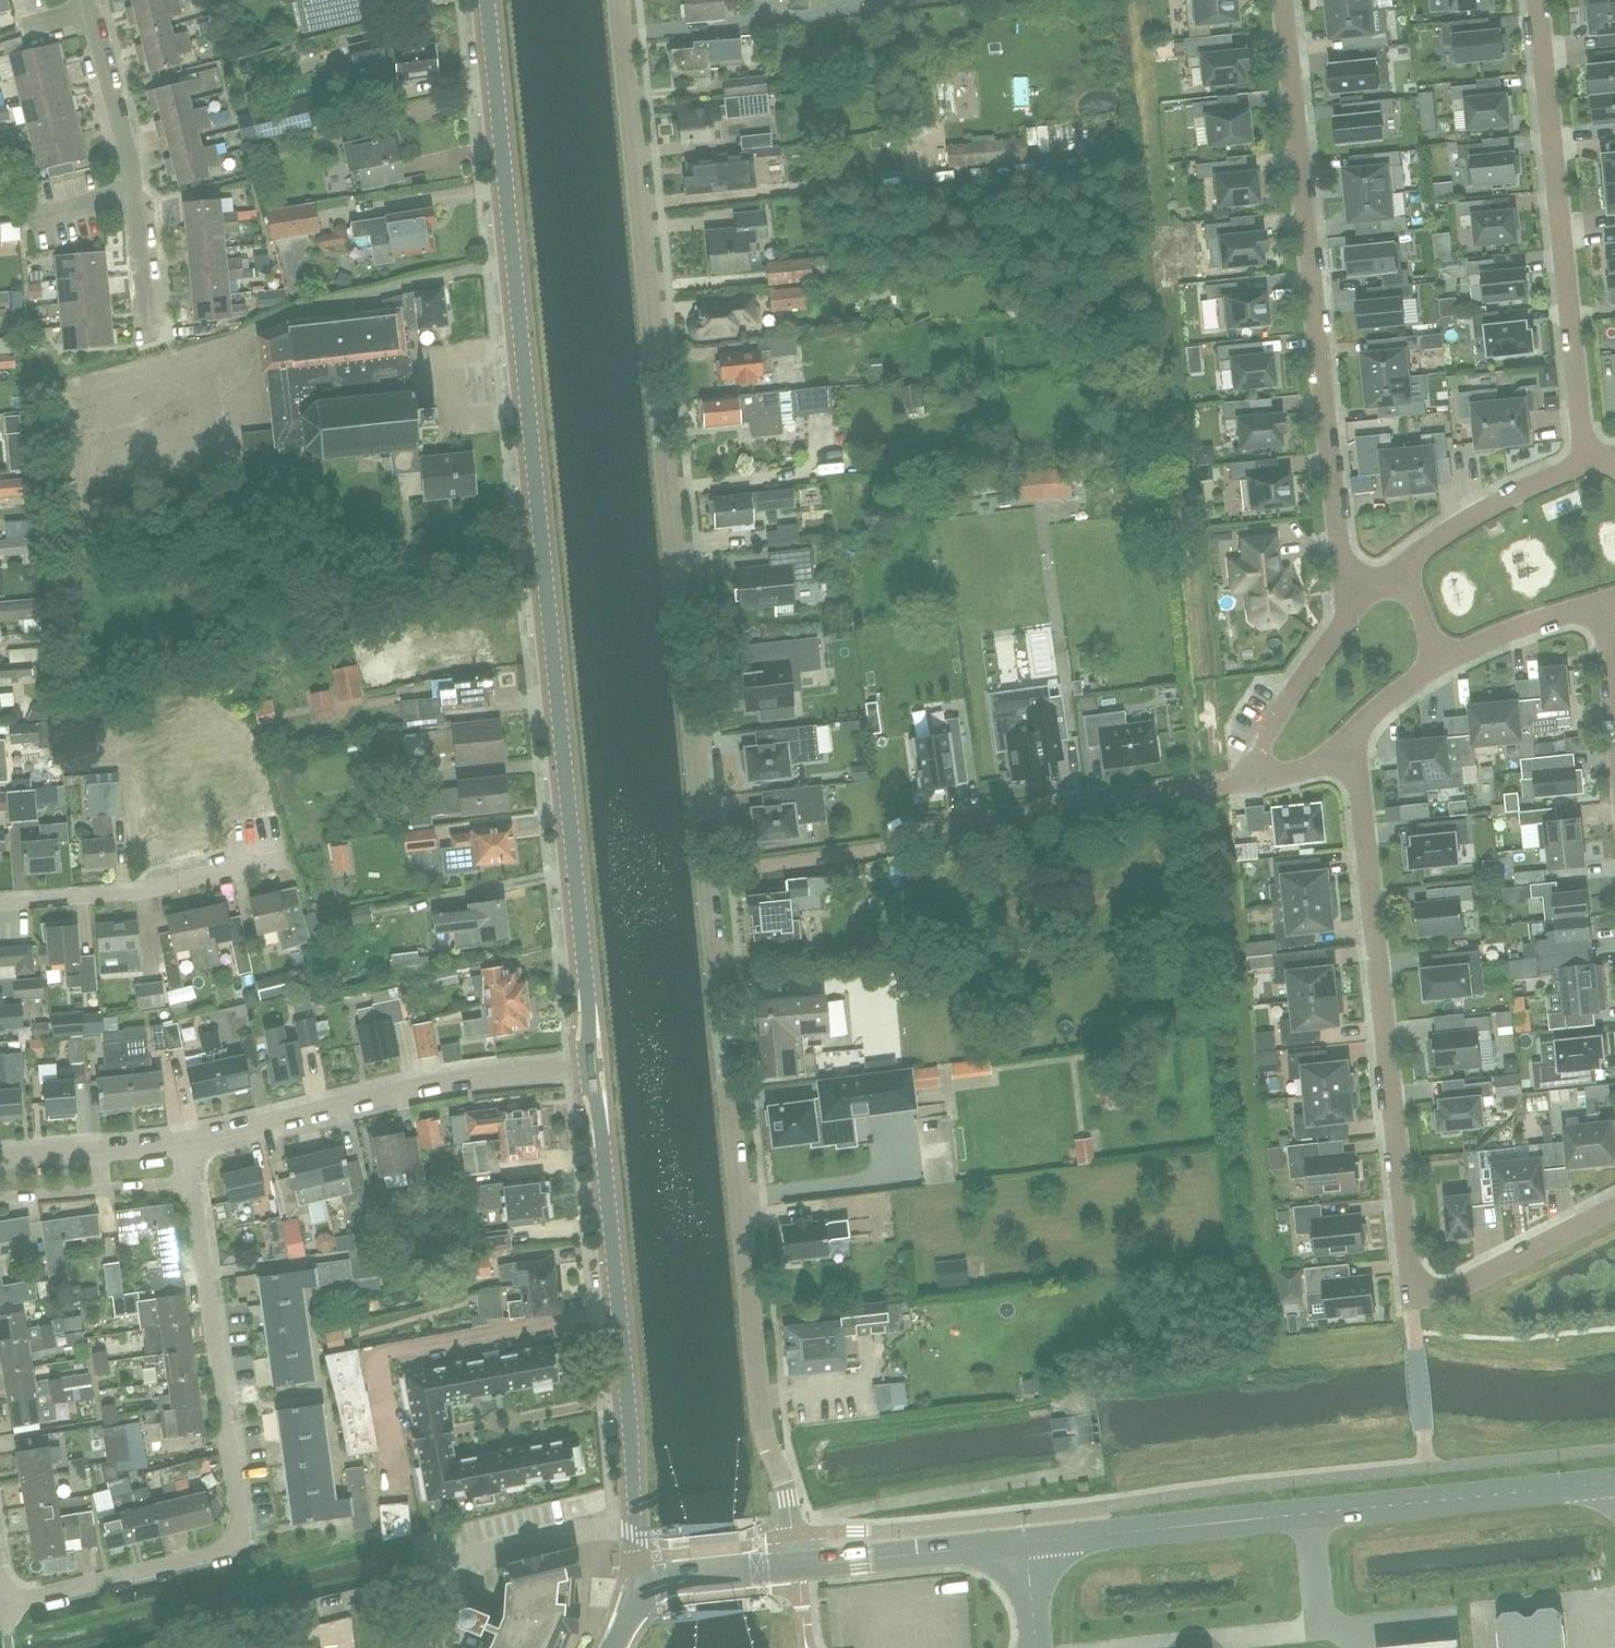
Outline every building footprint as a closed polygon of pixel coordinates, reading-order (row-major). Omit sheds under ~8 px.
[(7,0),(0,0),(0,14),(10,11),(7,0)] [(180,4),(179,0),(133,0),(135,7),(127,9),(129,17),(180,4)] [(302,34),(367,19),(365,0),(294,0),(302,34)] [(706,19),(706,23),(720,22),(720,18),(723,17),(721,0),(684,0),(686,21),(706,19)] [(1236,22),(1234,0),(1185,0),(1187,26),(1236,22)] [(1328,13),(1372,9),(1380,9),(1379,0),(1323,0),(1323,2),(1327,2),(1328,13)] [(1448,12),(1494,7),(1493,0),(1447,0),(1448,12)] [(1590,22),(1591,36),(1614,33),(1614,3),(1583,7),(1585,23),(1590,22)] [(180,4),(129,17),(132,27),(139,25),(141,34),(171,26),(169,17),(183,14),(180,4)] [(1372,9),(1328,13),(1331,39),(1362,36),(1363,49),(1389,46),(1388,33),(1375,34),(1372,9)] [(1468,20),(1442,23),(1445,48),(1454,47),(1456,66),(1505,61),(1504,54),(1508,54),(1506,36),(1502,36),(1501,29),(1469,33),(1468,20)] [(171,26),(141,34),(144,45),(135,47),(138,56),(190,42),(187,32),(174,36),(171,26)] [(432,46),(410,49),(405,31),(347,46),(352,66),(346,68),(351,88),(383,80),(383,81),(398,79),(398,81),(401,80),(403,83),(412,81),(413,79),(436,76),(436,70),(439,70),(438,61),(434,61),(432,46)] [(709,73),(708,67),(740,64),(738,35),(694,39),(695,44),(670,47),(671,50),(672,63),(673,76),(693,75),(693,80),(706,79),(706,73),(709,73)] [(1242,70),(1246,69),(1245,51),(1213,54),(1211,37),(1185,40),(1188,68),(1201,67),(1203,86),(1244,82),(1242,70)] [(190,42),(138,56),(141,64),(149,62),(152,73),(181,65),(179,56),(193,52),(190,42)] [(26,52),(10,57),(16,80),(63,68),(57,44),(26,52)] [(1387,49),(1361,52),(1362,65),(1343,67),(1335,67),(1335,71),(1331,72),(1332,89),(1337,89),(1337,96),(1391,90),(1387,49)] [(1586,81),(1588,95),(1593,95),(1593,96),(1614,94),(1614,64),(1590,67),(1591,81),(1586,81)] [(63,68),(16,80),(22,103),(69,90),(63,68)] [(959,114),(954,74),(933,77),(937,117),(959,114)] [(765,92),(763,77),(723,82),(724,97),(765,92)] [(161,110),(191,102),(188,94),(203,90),(200,78),(149,92),(151,101),(158,99),(161,110)] [(1467,110),(1469,130),(1510,126),(1509,113),(1513,113),(1511,98),(1508,98),(1507,95),(1479,98),(1478,85),(1452,88),(1454,112),(1467,110)] [(69,90),(22,103),(28,125),(75,113),(69,90)] [(678,117),(681,142),(721,137),(719,116),(727,115),(727,117),(752,114),(751,111),(768,109),(766,93),(725,98),(725,104),(718,105),(717,103),(686,107),(687,116),(678,117)] [(1593,96),(1596,126),(1614,124),(1614,94),(1593,96)] [(318,95),(252,111),(252,114),(239,118),(245,138),(258,135),(259,139),(326,121),(318,95)] [(1339,144),(1383,140),(1381,115),(1395,114),(1394,99),(1370,102),(1371,115),(1336,118),(1339,144)] [(1208,147),(1250,142),(1246,112),(1218,115),(1217,101),(1191,104),(1193,128),(1206,127),(1208,147)] [(191,102),(161,110),(164,120),(156,122),(158,131),(209,118),(207,108),(193,112),(191,102)] [(75,113),(28,125),(34,148),(81,136),(75,113)] [(209,118),(158,131),(161,140),(168,138),(171,148),(200,140),(198,132),(212,129),(209,118)] [(81,136),(34,148),(40,172),(48,170),(51,180),(76,174),(73,163),(87,159),(81,136)] [(1027,160),(1026,158),(1035,157),(1034,145),(1025,145),(1024,138),(946,146),(948,168),(1027,160)] [(348,173),(359,171),(363,189),(403,179),(394,140),(369,146),(367,139),(342,144),(348,173)] [(200,140),(171,148),(174,158),(166,161),(168,169),(220,156),(217,146),(203,150),(200,140)] [(1484,144),(1458,147),(1459,160),(1467,159),(1470,186),(1517,182),(1517,174),(1520,173),(1519,157),(1515,158),(1515,154),(1485,157),(1484,144)] [(683,174),(685,194),(722,190),(722,189),(734,188),(732,168),(752,166),(750,152),(717,155),(718,160),(686,163),(687,174),(683,174)] [(1345,171),(1347,197),(1391,193),(1391,194),(1396,193),(1394,166),(1401,166),(1400,152),(1374,155),(1375,168),(1345,171)] [(1607,185),(1614,185),(1614,155),(1604,156),(1605,170),(1600,170),(1602,184),(1607,184),(1607,185)] [(220,156),(168,169),(170,177),(179,175),(182,187),(210,179),(208,170),(222,166),(220,156)] [(1217,207),(1258,203),(1257,190),(1261,190),(1259,175),(1255,175),(1255,172),(1227,175),(1226,162),(1195,165),(1197,179),(1214,177),(1217,207)] [(1607,185),(1610,215),(1614,214),(1614,185),(1607,185)] [(1391,193),(1347,197),(1350,223),(1381,220),(1382,233),(1408,231),(1406,217),(1394,218),(1391,194),(1391,193)] [(187,228),(239,223),(238,213),(223,214),(222,200),(185,204),(187,228)] [(1479,226),(1481,246),(1522,242),(1519,211),(1491,214),(1490,201),(1464,203),(1466,227),(1479,226)] [(266,211),(273,241),(319,234),(315,203),(266,211)] [(353,239),(370,236),(375,267),(393,264),(392,258),(435,250),(430,226),(433,226),(430,208),(386,216),(387,217),(367,221),(350,223),(353,239)] [(754,239),(767,237),(764,212),(734,215),(735,229),(706,232),(710,274),(749,269),(747,252),(755,251),(754,239)] [(246,237),(267,234),(265,217),(244,219),(246,237)] [(239,223),(187,228),(189,251),(226,248),(225,235),(240,234),(239,223)] [(1265,251),(1264,233),(1231,236),(1230,223),(1204,226),(1207,250),(1220,248),(1222,268),(1263,264),(1262,252),(1265,251)] [(13,236),(12,224),(0,225),(0,237),(13,236)] [(0,237),(0,244),(14,243),(13,236),(0,237)] [(1355,272),(1386,270),(1387,283),(1413,282),(1413,268),(1407,268),(1405,240),(1353,243),(1355,272)] [(226,248),(189,251),(191,274),(243,270),(242,261),(228,263),(226,248)] [(58,282),(107,277),(104,253),(56,258),(58,282)] [(826,257),(808,259),(765,263),(768,286),(811,281),(811,282),(829,280),(826,257)] [(1484,286),(1485,302),(1528,298),(1527,290),(1531,290),(1529,274),(1526,275),(1525,270),(1496,273),(1495,260),(1468,263),(1471,287),(1484,286)] [(243,270),(191,274),(193,298),(230,295),(229,281),(244,280),(243,270)] [(1611,275),(1611,277),(1607,277),(1608,291),(1613,291),(1614,305),(1614,275),(1611,275)] [(107,277),(58,282),(60,305),(109,300),(107,277)] [(1268,324),(1265,294),(1237,297),(1236,283),(1205,286),(1206,300),(1216,299),(1219,329),(1268,324)] [(1412,285),(1369,289),(1370,300),(1356,302),(1359,331),(1406,327),(1404,300),(1413,299),(1412,285)] [(771,312),(804,308),(802,287),(769,290),(771,312)] [(290,322),(290,324),(260,336),(264,370),(267,370),(268,379),(411,362),(407,331),(448,327),(448,323),(451,321),(450,312),(446,311),(444,289),(414,292),(414,293),(403,294),(403,295),(380,300),(382,311),(290,322)] [(734,321),(759,318),(758,305),(753,306),(752,293),(729,296),(731,309),(702,312),(703,317),(701,317),(701,320),(695,320),(690,326),(691,333),(696,338),(736,333),(734,321)] [(230,295),(193,298),(195,322),(232,319),(232,317),(248,315),(247,307),(231,308),(230,295)] [(109,300),(60,305),(63,328),(111,324),(109,300)] [(1501,325),(1499,312),(1473,315),(1476,340),(1487,339),(1489,357),(1535,352),(1534,349),(1539,349),(1537,334),(1533,335),(1532,332),(1528,332),(1527,323),(1501,325)] [(111,324),(63,328),(65,352),(114,348),(111,324)] [(1363,355),(1365,381),(1409,376),(1407,351),(1420,350),(1418,336),(1392,339),(1393,352),(1363,355)] [(23,353),(22,340),(15,340),(15,338),(0,338),(0,355),(23,353)] [(46,348),(45,338),(36,339),(36,349),(46,348)] [(770,371),(768,357),(795,355),(793,338),(757,340),(758,352),(718,357),(719,360),(715,361),(716,373),(720,373),(720,377),(736,376),(737,383),(753,381),(752,373),(770,371)] [(1242,345),(1216,347),(1218,371),(1231,370),(1233,390),(1274,385),(1273,373),(1277,372),(1275,357),(1272,358),(1271,355),(1243,358),(1242,345)] [(1201,373),(1199,347),(1185,348),(1188,374),(1201,373)] [(437,427),(436,413),(435,408),(418,410),(416,392),(414,392),(411,362),(268,379),(276,449),(305,445),(323,459),(390,451),(421,448),(423,447),(421,429),(437,427)] [(22,363),(2,364),(2,376),(23,375),(22,363)] [(1409,376),(1365,381),(1368,407),(1399,404),(1400,417),(1426,414),(1425,401),(1412,402),(1409,376)] [(1523,387),(1518,390),(1514,395),(1513,401),(1500,403),(1505,446),(1530,444),(1527,413),(1540,412),(1537,386),(1523,387)] [(793,416),(831,412),(829,387),(790,390),(793,416)] [(751,436),(782,433),(778,391),(747,394),(747,398),(738,399),(738,398),(702,401),(705,426),(750,421),(751,436)] [(1505,446),(1500,403),(1474,405),(1472,392),(1459,394),(1462,420),(1475,419),(1478,453),(1493,452),(1492,448),(1505,446)] [(1284,433),(1282,415),(1250,417),(1249,401),(1223,403),(1225,431),(1238,430),(1240,449),(1281,446),(1280,434),(1284,433)] [(21,434),(20,416),(4,417),(5,435),(21,434)] [(1423,449),(1408,450),(1413,494),(1438,491),(1435,461),(1448,459),(1446,433),(1422,436),(1423,449)] [(1413,494),(1408,450),(1393,452),(1391,434),(1367,437),(1370,467),(1383,466),(1386,497),(1413,494)] [(408,470),(421,469),(424,500),(475,495),(470,453),(423,458),(421,448),(390,451),(393,476),(409,474),(408,470)] [(1292,506),(1289,475),(1256,479),(1255,461),(1229,464),(1230,482),(1240,481),(1243,511),(1292,506)] [(1067,467),(1060,468),(1012,473),(1015,503),(1070,498),(1067,467)] [(19,494),(23,494),(22,479),(18,479),(0,481),(0,496),(19,494)] [(715,528),(732,527),(733,531),(752,528),(750,512),(794,507),(793,490),(712,498),(713,513),(710,514),(711,525),(714,524),(715,528)] [(35,553),(34,538),(0,541),(0,557),(35,553)] [(1291,570),(1278,571),(1274,538),(1242,541),(1244,561),(1230,562),(1233,591),(1247,590),(1250,620),(1259,627),(1275,625),(1282,616),(1282,612),(1295,611),(1300,604),(1299,593),(1292,588),(1291,570)] [(791,583),(813,581),(809,549),(768,553),(769,567),(737,570),(740,608),(773,604),(774,614),(794,612),(791,583)] [(41,618),(40,601),(28,601),(0,604),(0,621),(29,619),(41,618)] [(820,670),(816,638),(765,644),(769,673),(736,677),(739,701),(745,700),(747,713),(760,712),(761,721),(794,718),(791,692),(780,693),(778,675),(798,672),(820,670)] [(21,677),(35,675),(34,662),(0,665),(0,678),(21,677)] [(1531,700),(1535,735),(1548,733),(1547,725),(1558,724),(1556,709),(1570,707),(1566,668),(1558,669),(1558,665),(1544,667),(1544,670),(1541,671),(1544,699),(1531,700)] [(340,703),(362,697),(355,667),(342,671),(341,669),(334,671),(340,703)] [(383,683),(380,671),(367,673),(369,686),(383,683)] [(432,684),(433,698),(434,699),(402,703),(405,727),(444,723),(442,709),(456,708),(456,709),(489,705),(488,693),(492,693),(492,689),(496,689),(495,678),(491,678),(490,675),(442,680),(443,683),(432,684)] [(341,718),(336,693),(320,696),(325,721),(341,718)] [(1095,695),(1075,698),(1077,713),(1098,710),(1095,695)] [(49,724),(49,710),(25,699),(19,711),(40,721),(49,724)] [(1535,735),(1531,700),(1516,702),(1516,703),(1494,705),(1498,744),(1499,744),(1522,742),(1521,727),(1534,726),(1535,735)] [(1473,735),(1460,737),(1463,763),(1461,763),(1462,767),(1476,766),(1475,757),(1500,754),(1499,744),(1498,744),(1494,705),(1486,706),(1486,702),(1472,704),(1472,707),(1470,707),(1473,735)] [(280,706),(260,711),(266,733),(286,727),(280,706)] [(1445,708),(1446,732),(1468,731),(1467,707),(1445,708)] [(1046,776),(1044,762),(1043,755),(1045,752),(1058,750),(1053,709),(1028,712),(1029,725),(1018,726),(1020,735),(1007,737),(1009,750),(1004,751),(1007,768),(1012,767),(1013,780),(1046,776)] [(1087,748),(1102,746),(1105,768),(1156,761),(1156,756),(1160,756),(1157,738),(1153,739),(1151,724),(1125,727),(1123,712),(1083,718),(1087,748)] [(947,735),(909,741),(912,762),(915,761),(919,790),(928,788),(929,794),(946,791),(946,786),(954,785),(952,772),(965,770),(958,718),(945,720),(947,735)] [(455,766),(504,760),(499,720),(450,725),(451,731),(421,735),(423,755),(454,752),(455,766)] [(39,742),(38,732),(37,725),(37,723),(9,725),(10,745),(18,744),(39,742)] [(779,744),(744,748),(744,752),(740,752),(742,771),(747,770),(748,781),(754,781),(754,784),(767,782),(767,779),(790,777),(788,763),(818,760),(814,725),(777,729),(779,744)] [(1444,739),(1423,741),(1427,781),(1428,788),(1464,785),(1462,767),(1461,763),(1463,763),(1460,737),(1444,738),(1444,739)] [(1428,792),(1428,788),(1427,781),(1423,741),(1413,742),(1412,738),(1401,739),(1401,744),(1399,744),(1404,795),(1428,792)] [(1561,772),(1559,756),(1521,760),(1524,780),(1534,779),(1536,799),(1585,794),(1583,770),(1561,772)] [(462,815),(508,810),(504,776),(459,781),(459,789),(429,793),(431,815),(462,811),(462,815)] [(93,818),(95,841),(82,842),(84,868),(114,865),(112,839),(110,840),(108,809),(120,808),(118,782),(86,786),(89,819),(93,818)] [(754,831),(755,842),(761,842),(762,845),(776,843),(776,840),(797,838),(796,824),(825,821),(821,786),(784,790),(786,805),(751,809),(752,813),(747,813),(749,832),(754,831)] [(9,824),(36,821),(33,791),(6,793),(9,824)] [(1429,804),(1418,805),(1419,819),(1431,818),(1429,804)] [(1278,845),(1324,840),(1321,805),(1275,810),(1275,811),(1265,812),(1264,806),(1246,808),(1248,833),(1267,831),(1266,826),(1276,825),(1278,845)] [(1539,824),(1541,847),(1582,843),(1580,820),(1559,822),(1557,807),(1520,811),(1521,826),(1539,824)] [(1468,845),(1466,820),(1440,822),(1441,835),(1421,837),(1413,838),(1414,848),(1409,848),(1410,851),(1405,852),(1407,866),(1411,866),(1411,869),(1459,864),(1457,846),(1468,845)] [(24,873),(59,870),(56,841),(53,842),(52,825),(39,826),(41,843),(22,845),(24,873)] [(478,863),(513,859),(509,827),(472,832),(472,834),(451,836),(452,850),(453,850),(456,871),(478,868),(478,863)] [(435,847),(433,829),(404,833),(406,851),(435,847)] [(1585,866),(1582,843),(1541,847),(1541,848),(1549,847),(1552,870),(1585,866)] [(1283,876),(1286,905),(1337,900),(1335,883),(1330,884),(1328,871),(1303,874),(1301,861),(1274,864),(1276,877),(1283,876)] [(1545,870),(1515,873),(1516,886),(1546,883),(1545,870)] [(802,938),(797,904),(788,905),(787,898),(807,896),(805,879),(785,881),(786,893),(747,897),(749,916),(751,916),(754,941),(773,938),(773,942),(802,938)] [(1546,921),(1590,916),(1588,893),(1559,895),(1558,882),(1531,885),(1533,899),(1544,898),(1546,921)] [(1448,902),(1416,905),(1416,910),(1412,910),(1414,923),(1418,923),(1419,936),(1445,933),(1446,937),(1464,935),(1462,911),(1475,910),(1473,886),(1446,889),(1448,902)] [(283,950),(309,941),(300,911),(283,916),(278,893),(250,899),(257,934),(278,930),(283,950)] [(473,942),(508,938),(503,900),(468,904),(468,911),(431,915),(433,932),(453,930),(455,949),(473,946),(473,942)] [(1337,900),(1286,905),(1288,924),(1275,925),(1278,949),(1310,946),(1309,933),(1335,930),(1333,918),(1339,917),(1337,900)] [(215,942),(230,939),(238,975),(251,972),(240,916),(227,919),(224,904),(194,911),(204,954),(205,954),(207,967),(220,965),(215,942)] [(320,931),(372,921),(369,907),(318,916),(320,931)] [(167,916),(170,931),(174,951),(189,948),(192,957),(194,970),(207,967),(205,954),(204,954),(194,911),(167,916)] [(1592,939),(1590,916),(1546,921),(1549,944),(1538,945),(1524,946),(1526,959),(1539,958),(1592,953),(1594,952),(1592,939)] [(99,960),(121,958),(123,972),(139,970),(135,921),(96,925),(99,960)] [(48,947),(38,947),(39,963),(49,962),(49,964),(77,962),(74,927),(62,928),(62,923),(42,925),(43,941),(47,941),(48,947)] [(14,965),(15,975),(35,974),(32,945),(14,946),(14,947),(0,949),(0,966),(14,965)] [(1306,951),(1274,955),(1277,984),(1290,983),(1292,1001),(1343,996),(1341,978),(1336,979),(1334,967),(1308,969),(1306,951)] [(1479,951),(1453,954),(1454,967),(1422,970),(1425,1000),(1483,994),(1479,951)] [(1554,974),(1556,993),(1604,988),(1602,967),(1595,968),(1595,965),(1593,966),(1592,953),(1539,958),(1541,975),(1554,974)] [(428,955),(389,959),(391,975),(429,970),(428,955)] [(182,987),(176,959),(163,962),(169,990),(182,987)] [(927,964),(920,965),(892,967),(894,992),(930,988),(927,964)] [(484,989),(487,1004),(526,997),(526,995),(530,994),(527,981),(523,981),(522,978),(517,979),(515,968),(501,971),(500,968),(481,972),(482,976),(470,979),(472,991),(484,989)] [(454,971),(428,977),(432,990),(457,984),(454,971)] [(255,981),(260,1001),(291,993),(286,973),(255,981)] [(14,1001),(43,998),(41,979),(13,981),(14,1001)] [(165,1006),(163,989),(162,982),(134,985),(137,1010),(165,1006)] [(371,994),(373,1004),(371,1004),(375,1022),(357,1026),(365,1062),(397,1054),(391,1025),(404,1021),(397,988),(371,994)] [(1556,994),(1564,993),(1567,1016),(1600,1012),(1600,1010),(1606,1009),(1604,988),(1556,993),(1556,994)] [(3,1029),(3,1027),(22,1026),(20,1007),(1,1008),(0,994),(0,1029),(3,1029)] [(801,1046),(792,1047),(791,1032),(800,1031),(800,1036),(827,1034),(823,995),(758,1002),(759,1015),(757,1015),(759,1034),(761,1034),(763,1057),(760,1057),(762,1075),(814,1070),(813,1052),(802,1053),(801,1046)] [(1345,1013),(1343,996),(1292,1001),(1294,1020),(1281,1021),(1284,1045),(1316,1042),(1315,1029),(1341,1026),(1339,1014),(1345,1013)] [(526,1000),(526,997),(487,1004),(489,1018),(463,1022),(466,1037),(492,1032),(492,1035),(511,1031),(511,1029),(525,1026),(523,1017),(529,1016),(529,1014),(533,1013),(530,999),(526,1000)] [(185,1001),(171,1003),(174,1018),(188,1015),(185,1001)] [(52,1014),(53,1024),(53,1038),(71,1036),(85,1035),(85,1034),(104,1033),(102,1013),(83,1014),(83,1011),(52,1014)] [(1498,1028),(1514,1026),(1513,1011),(1497,1013),(1498,1028)] [(311,1015),(295,1019),(301,1045),(317,1041),(311,1015)] [(1465,1032),(1433,1036),(1434,1040),(1430,1041),(1431,1054),(1435,1053),(1437,1066),(1463,1063),(1464,1067),(1482,1065),(1480,1042),(1493,1041),(1490,1017),(1464,1019),(1465,1032)] [(419,1057),(436,1054),(430,1022),(413,1025),(419,1057)] [(168,1051),(182,1048),(177,1023),(162,1026),(167,1049),(168,1051)] [(167,1049),(162,1026),(162,1024),(149,1026),(153,1051),(167,1049)] [(304,1074),(296,1041),(285,1043),(280,1026),(266,1030),(271,1047),(270,1047),(278,1080),(288,1078),(290,1082),(300,1079),(299,1075),(304,1074)] [(240,1042),(242,1055),(227,1058),(225,1049),(222,1050),(216,1029),(208,1031),(222,1092),(251,1085),(248,1074),(259,1072),(251,1039),(240,1042)] [(115,1107),(132,1106),(124,1041),(125,1041),(123,1031),(101,1033),(105,1065),(98,1066),(99,1080),(97,1080),(101,1109),(102,1116),(116,1115),(115,1107)] [(200,1055),(202,1064),(186,1068),(193,1099),(222,1092),(208,1031),(199,1034),(204,1054),(200,1055)] [(70,1064),(85,1063),(82,1036),(67,1037),(70,1064)] [(1536,1088),(1574,1084),(1573,1071),(1601,1068),(1600,1058),(1604,1058),(1604,1055),(1608,1055),(1607,1040),(1603,1040),(1602,1037),(1557,1042),(1559,1062),(1534,1065),(1536,1088)] [(146,1039),(125,1041),(124,1041),(132,1106),(164,1102),(161,1073),(152,1074),(150,1062),(149,1062),(146,1039)] [(22,1116),(20,1090),(25,1089),(22,1052),(0,1054),(0,1117),(22,1116)] [(1321,1052),(1289,1055),(1291,1079),(1304,1078),(1306,1096),(1357,1091),(1355,1074),(1350,1075),(1348,1062),(1323,1065),(1321,1052)] [(977,1076),(990,1075),(988,1059),(975,1060),(977,1076)] [(915,1090),(939,1087),(936,1067),(913,1069),(915,1090)] [(64,1114),(77,1113),(73,1082),(72,1082),(71,1068),(57,1069),(58,1082),(43,1083),(47,1116),(49,1115),(50,1120),(64,1119),(64,1114)] [(767,1124),(770,1123),(774,1145),(809,1140),(810,1149),(835,1145),(832,1118),(867,1113),(866,1107),(909,1101),(905,1070),(861,1076),(861,1077),(818,1083),(820,1100),(809,1101),(809,1100),(792,1102),(793,1105),(768,1109),(769,1111),(765,1112),(767,1124)] [(1498,1097),(1503,1097),(1522,1095),(1523,1095),(1521,1074),(1496,1076),(1498,1097)] [(1443,1131),(1444,1135),(1460,1133),(1459,1129),(1485,1127),(1482,1097),(1493,1096),(1492,1083),(1466,1085),(1467,1098),(1440,1100),(1441,1110),(1437,1110),(1437,1113),(1433,1114),(1434,1129),(1439,1128),(1439,1131),(1443,1131)] [(1610,1085),(1585,1087),(1587,1100),(1597,1099),(1611,1098),(1610,1085)] [(1358,1108),(1357,1091),(1306,1096),(1308,1114),(1295,1116),(1297,1140),(1330,1137),(1329,1124),(1354,1121),(1353,1109),(1358,1108)] [(1588,1112),(1593,1165),(1601,1164),(1601,1168),(1614,1166),(1614,1137),(1614,1123),(1599,1124),(1597,1099),(1587,1100),(1588,1112)] [(534,1109),(496,1114),(496,1110),(466,1114),(467,1126),(457,1127),(460,1145),(470,1143),(469,1136),(499,1132),(499,1134),(537,1131),(534,1109)] [(1566,1142),(1554,1143),(1556,1169),(1572,1168),(1572,1167),(1593,1165),(1588,1112),(1587,1113),(1589,1126),(1565,1128),(1566,1142)] [(450,1154),(448,1117),(425,1119),(427,1155),(450,1154)] [(388,1135),(387,1131),(367,1134),(372,1159),(376,1158),(380,1176),(407,1171),(410,1188),(425,1185),(416,1136),(402,1139),(401,1132),(388,1135)] [(464,1176),(488,1173),(485,1152),(501,1150),(503,1161),(537,1157),(536,1150),(539,1150),(537,1131),(499,1134),(500,1140),(470,1143),(460,1145),(464,1176)] [(1288,1147),(1291,1180),(1310,1178),(1311,1193),(1357,1188),(1356,1179),(1361,1179),(1359,1164),(1355,1165),(1354,1155),(1321,1159),(1320,1143),(1288,1147)] [(1556,1169),(1554,1143),(1530,1146),(1531,1161),(1518,1162),(1522,1201),(1530,1201),(1530,1204),(1545,1203),(1544,1199),(1546,1199),(1543,1171),(1556,1169)] [(343,1204),(366,1198),(356,1161),(345,1164),(341,1147),(324,1151),(323,1148),(313,1150),(324,1198),(340,1194),(343,1204)] [(324,1198),(313,1150),(301,1153),(302,1156),(285,1161),(289,1176),(278,1179),(287,1218),(311,1212),(308,1202),(324,1198)] [(1469,1182),(1470,1197),(1446,1199),(1450,1238),(1457,1238),(1458,1241),(1472,1240),(1472,1236),(1475,1236),(1472,1208),(1485,1206),(1482,1180),(1479,1151),(1463,1153),(1466,1179),(1469,1182)] [(1495,1179),(1482,1180),(1485,1206),(1501,1205),(1501,1204),(1522,1201),(1518,1162),(1494,1165),(1495,1179)] [(229,1199),(226,1200),(232,1225),(255,1220),(249,1196),(264,1192),(258,1167),(223,1175),(229,1199)] [(477,1212),(506,1209),(508,1225),(548,1221),(543,1177),(474,1185),(477,1212)] [(151,1290),(184,1285),(172,1202),(115,1211),(118,1233),(154,1227),(161,1268),(148,1270),(151,1290)] [(437,1247),(480,1237),(472,1204),(434,1213),(437,1229),(433,1230),(437,1247)] [(1367,1240),(1365,1225),(1361,1226),(1360,1217),(1323,1220),(1321,1205),(1294,1208),(1297,1235),(1310,1234),(1311,1239),(1315,1239),(1317,1254),(1363,1250),(1362,1241),(1367,1240)] [(63,1241),(101,1235),(97,1213),(41,1222),(52,1291),(71,1289),(63,1241)] [(33,1239),(29,1216),(0,1221),(0,1244),(33,1239)] [(265,1220),(273,1256),(287,1252),(279,1217),(265,1220)] [(780,1227),(784,1261),(788,1260),(791,1264),(799,1263),(801,1259),(828,1255),(826,1240),(849,1237),(846,1219),(808,1224),(807,1217),(792,1219),(792,1226),(780,1227)] [(482,1251),(512,1247),(510,1229),(479,1233),(482,1251)] [(289,1257),(305,1253),(301,1234),(285,1237),(289,1257)] [(344,1254),(342,1242),(326,1244),(328,1256),(344,1254)] [(461,1281),(491,1278),(489,1256),(459,1260),(461,1281)] [(513,1286),(520,1286),(555,1281),(552,1256),(544,1256),(545,1260),(498,1265),(500,1280),(512,1279),(513,1286)] [(380,1277),(377,1257),(350,1261),(350,1259),(313,1264),(314,1270),(294,1273),(294,1271),(257,1276),(273,1385),(309,1380),(296,1287),(315,1284),(315,1286),(380,1277)] [(965,1259),(935,1263),(938,1290),(968,1287),(965,1259)] [(113,1294),(123,1293),(118,1263),(103,1265),(108,1297),(113,1296),(113,1294)] [(1371,1278),(1333,1282),(1332,1266),(1305,1269),(1307,1297),(1321,1295),(1321,1300),(1326,1300),(1328,1315),(1343,1314),(1343,1318),(1358,1317),(1358,1313),(1374,1311),(1371,1278)] [(13,1304),(10,1282),(1,1284),(0,1276),(0,1306),(13,1304)] [(555,1281),(520,1286),(522,1302),(508,1303),(509,1318),(564,1312),(561,1291),(556,1291),(555,1281)] [(113,1294),(113,1296),(116,1316),(140,1313),(142,1330),(189,1323),(185,1295),(140,1301),(138,1291),(123,1293),(113,1294)] [(839,1309),(841,1321),(783,1326),(786,1352),(822,1348),(822,1345),(825,1345),(824,1342),(843,1340),(842,1329),(853,1328),(854,1336),(888,1332),(885,1302),(851,1306),(851,1308),(839,1309)] [(54,1334),(65,1332),(65,1333),(82,1330),(80,1315),(63,1318),(50,1320),(51,1324),(37,1327),(37,1328),(25,1330),(22,1312),(0,1316),(0,1345),(54,1336),(54,1334)] [(146,1357),(192,1351),(189,1323),(142,1330),(146,1356),(146,1357)] [(3,1372),(32,1368),(29,1353),(43,1351),(43,1349),(56,1347),(54,1336),(0,1345),(0,1356),(0,1357),(0,1371),(3,1371),(3,1372)] [(822,1348),(786,1352),(788,1375),(845,1369),(844,1356),(843,1340),(824,1342),(825,1345),(822,1345),(822,1348)] [(328,1370),(358,1362),(355,1348),(324,1356),(328,1370)] [(453,1369),(406,1377),(398,1378),(404,1410),(412,1409),(415,1429),(411,1429),(414,1447),(419,1446),(423,1467),(415,1468),(421,1500),(428,1499),(428,1500),(467,1493),(468,1496),(473,1496),(475,1507),(495,1503),(492,1492),(496,1492),(496,1487),(509,1485),(510,1490),(521,1489),(520,1482),(573,1473),(572,1467),(581,1465),(578,1447),(569,1448),(568,1442),(516,1451),(516,1447),(500,1449),(501,1454),(452,1462),(449,1442),(454,1441),(450,1421),(445,1422),(442,1402),(452,1400),(453,1406),(469,1403),(468,1396),(492,1392),(493,1397),(503,1395),(502,1390),(556,1381),(556,1376),(564,1374),(561,1356),(552,1357),(552,1352),(533,1356),(532,1349),(520,1351),(521,1358),(498,1362),(496,1353),(484,1356),(485,1364),(464,1368),(463,1362),(452,1364),(453,1369)] [(106,1350),(91,1352),(93,1365),(108,1363),(106,1350)] [(146,1357),(146,1356),(131,1358),(132,1367),(143,1366),(144,1369),(142,1369),(144,1384),(156,1383),(156,1384),(168,1382),(196,1378),(192,1351),(146,1357)] [(331,1384),(362,1376),(358,1362),(328,1370),(331,1384)] [(108,1363),(93,1365),(95,1375),(110,1373),(108,1363)] [(3,1372),(8,1400),(91,1386),(89,1373),(48,1380),(48,1379),(34,1382),(32,1368),(3,1372)] [(335,1399),(366,1391),(362,1376),(331,1384),(334,1394),(335,1399)] [(159,1410),(200,1404),(196,1378),(168,1382),(170,1395),(155,1397),(157,1411),(159,1410)] [(53,1403),(64,1401),(64,1404),(94,1399),(91,1386),(8,1400),(12,1427),(41,1423),(38,1407),(53,1405),(53,1403)] [(335,1399),(339,1413),(370,1405),(366,1391),(335,1399)] [(102,1416),(117,1414),(115,1404),(100,1406),(102,1416)] [(204,1432),(200,1404),(159,1410),(157,1411),(145,1412),(147,1425),(162,1423),(164,1438),(204,1432)] [(342,1427),(373,1422),(371,1412),(370,1405),(339,1413),(342,1427)] [(352,1530),(371,1527),(366,1495),(347,1498),(348,1500),(329,1502),(316,1406),(276,1412),(291,1523),(330,1517),(330,1515),(350,1513),(352,1530)] [(129,1460),(124,1434),(123,1425),(119,1425),(117,1414),(102,1416),(104,1427),(102,1428),(104,1438),(109,1464),(129,1460)] [(342,1427),(344,1442),(376,1437),(373,1422),(342,1427)] [(376,1437),(344,1442),(347,1457),(378,1451),(376,1437)] [(21,1481),(56,1475),(54,1463),(49,1463),(46,1447),(16,1453),(21,1481)] [(67,1460),(69,1473),(85,1470),(85,1469),(93,1468),(92,1459),(83,1460),(83,1458),(67,1460)] [(170,1467),(185,1530),(212,1523),(204,1494),(190,1497),(189,1493),(187,1482),(186,1479),(200,1476),(197,1460),(170,1467)] [(347,1491),(366,1488),(362,1466),(344,1469),(347,1491)] [(185,1530),(170,1467),(159,1469),(162,1483),(161,1483),(164,1498),(150,1502),(152,1507),(159,1536),(185,1530)] [(86,1480),(85,1470),(69,1473),(71,1482),(86,1480)] [(56,1475),(21,1481),(26,1507),(56,1501),(53,1485),(58,1483),(56,1475)] [(150,1502),(137,1505),(133,1490),(132,1490),(129,1477),(117,1480),(133,1543),(159,1536),(152,1507),(150,1502)] [(107,1482),(114,1511),(112,1512),(113,1516),(99,1520),(107,1550),(133,1543),(117,1480),(107,1482)] [(408,1500),(393,1502),(397,1533),(411,1530),(408,1500)] [(56,1501),(26,1507),(30,1534),(94,1523),(92,1511),(62,1515),(63,1516),(59,1517),(56,1501)] [(397,1533),(393,1502),(378,1503),(382,1537),(397,1533)] [(35,1561),(43,1559),(46,1574),(76,1569),(73,1553),(65,1554),(63,1542),(80,1538),(82,1548),(97,1546),(94,1523),(30,1534),(35,1561)] [(497,1642),(493,1647),(560,1647),(567,1631),(576,1632),(578,1603),(569,1602),(571,1577),(580,1575),(573,1547),(559,1551),(505,1565),(509,1584),(508,1599),(506,1618),(505,1624),(504,1626),(487,1618),(488,1616),(467,1607),(465,1607),(463,1607),(460,1608),(458,1609),(457,1610),(455,1613),(454,1615),(454,1617),(454,1618),(454,1620),(455,1622),(456,1624),(458,1626),(479,1636),(479,1634),(497,1642)] [(353,1616),(402,1603),(399,1593),(351,1605),(353,1616)] [(1497,1620),(1500,1647),(1566,1647),(1563,1614),(1555,1607),(1540,1609),(1534,1615),(1526,1616),(1519,1611),(1504,1612),(1497,1620)] [(420,1623),(399,1630),(404,1647),(428,1647),(420,1623)]
